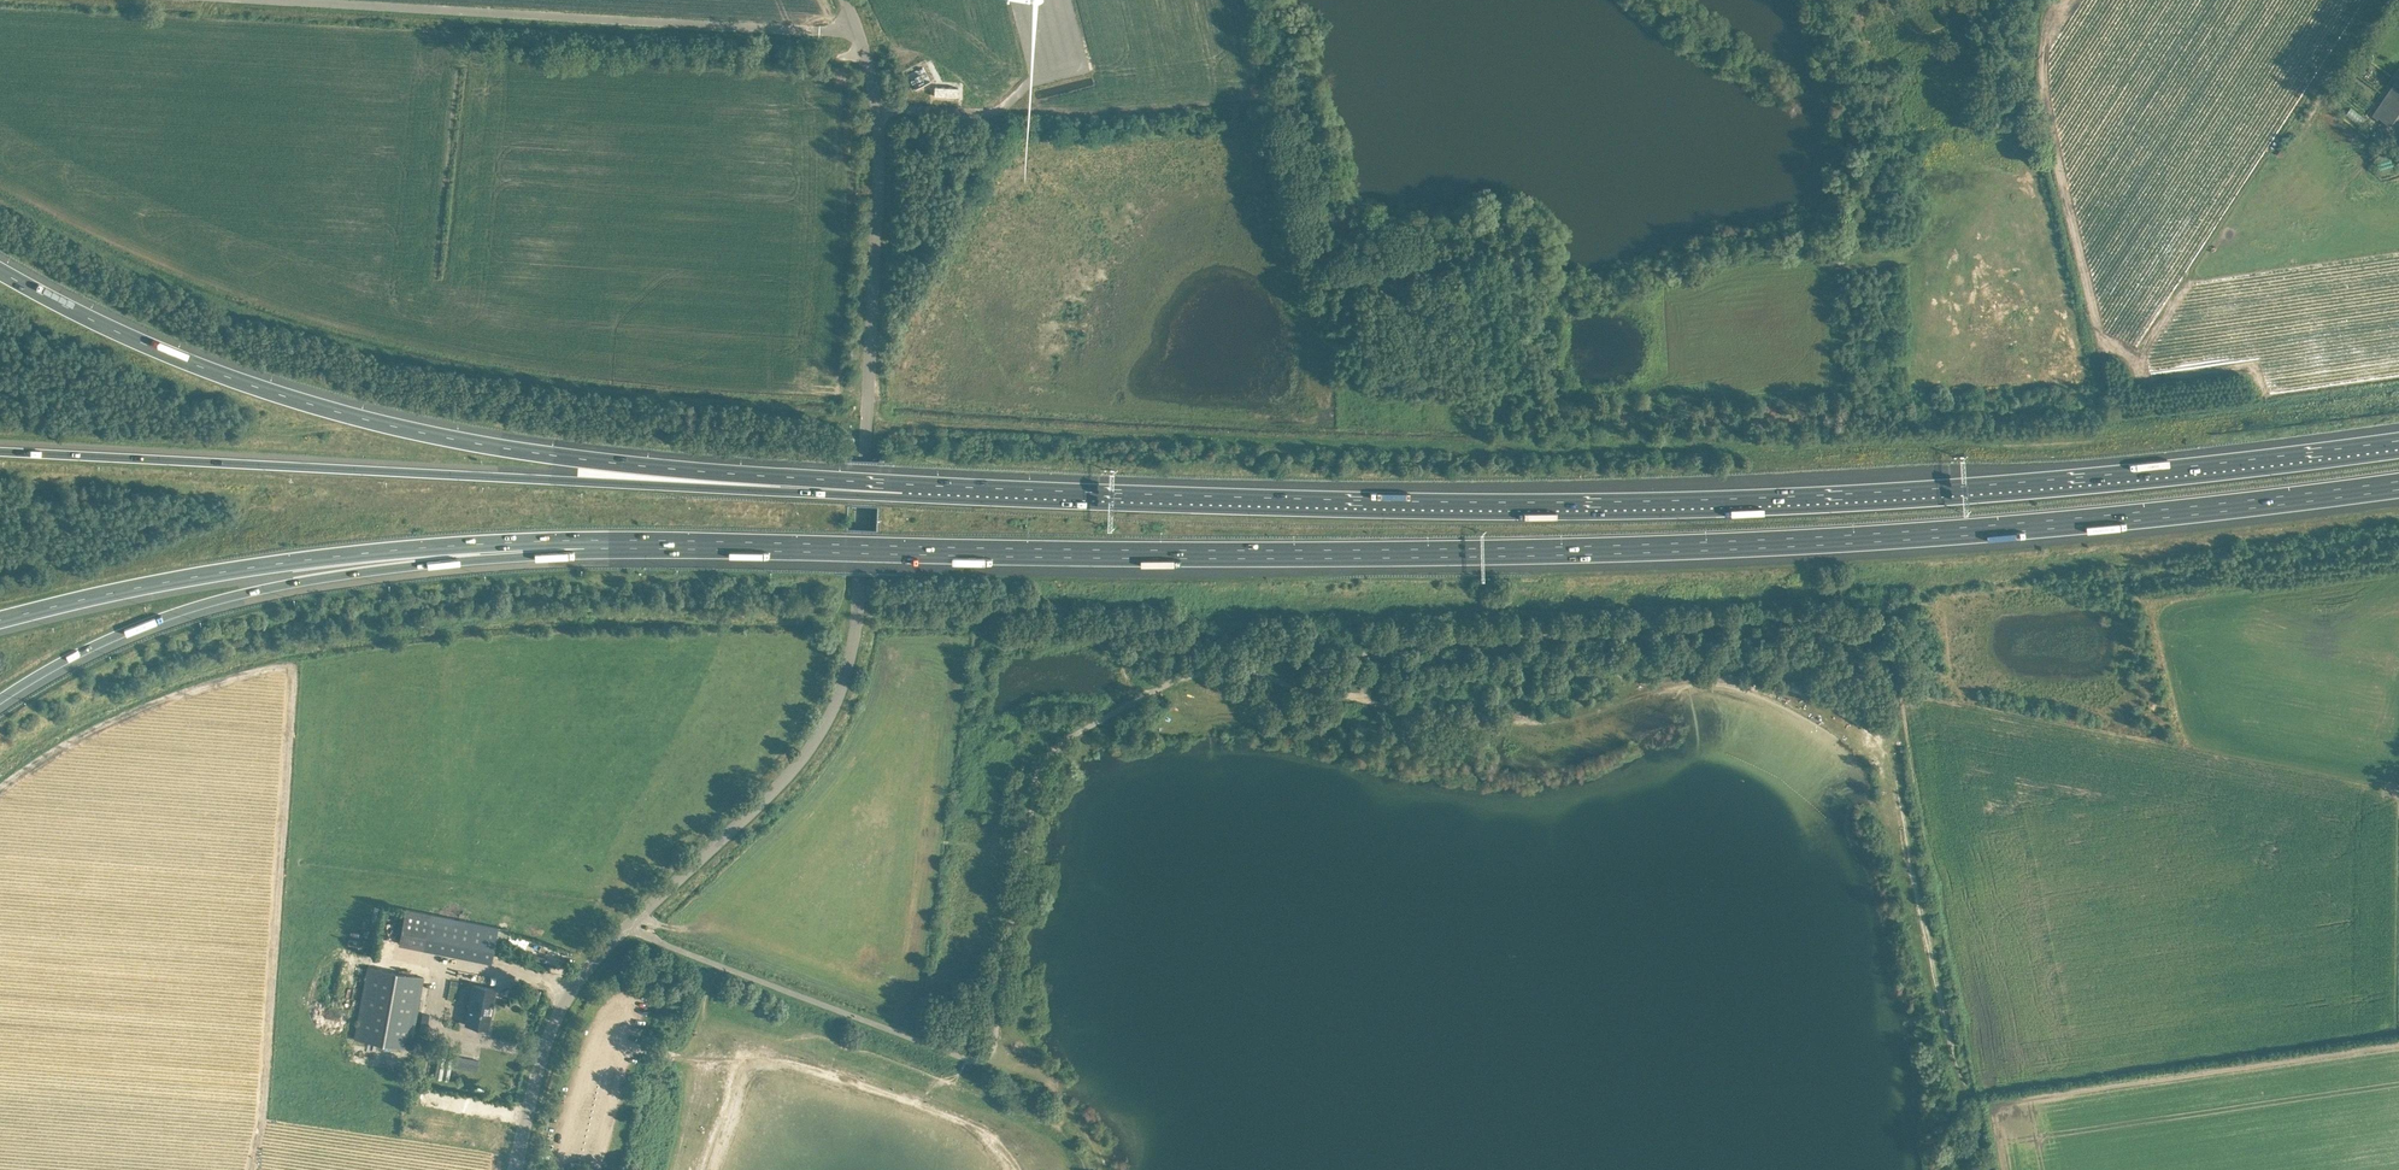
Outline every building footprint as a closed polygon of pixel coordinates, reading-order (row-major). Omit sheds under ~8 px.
[(2374,112),(2398,129),(2398,128),(2398,81),(2396,80),(2374,112)] [(935,86),(935,95),(958,96),(959,87),(935,86)] [(2327,493),(2326,484),(2303,487),(2304,496),(2327,493)] [(1969,525),(2002,524),(2002,517),(1969,518),(1969,525)] [(1867,535),(1867,525),(1844,525),(1844,536),(1867,535)] [(1292,530),(1293,539),(1324,539),(1324,530),(1292,530)] [(1691,531),(1691,541),(1720,541),(1720,531),(1691,531)] [(1438,548),(1469,548),(1469,539),(1438,539),(1438,548)] [(491,960),(498,927),(405,908),(399,941),(491,960)] [(410,1048),(423,976),(368,966),(355,1038),(410,1048)] [(496,988),(473,984),(465,1024),(478,1026),(479,1023),(489,1025),(493,1003),(491,1003),(493,988),(495,989),(496,988)] [(631,1120),(632,1110),(619,1110),(619,1119),(631,1120)]
